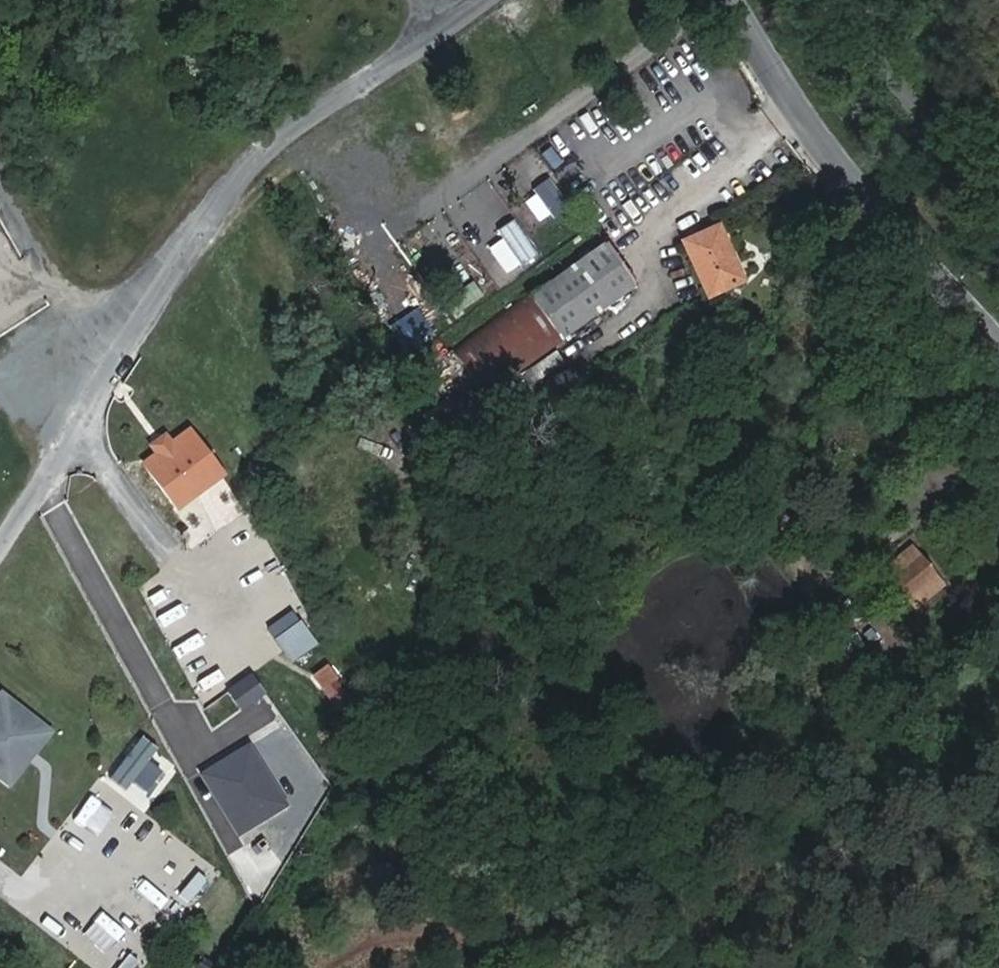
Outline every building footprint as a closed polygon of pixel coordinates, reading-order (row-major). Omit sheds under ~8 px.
[(684,247),(710,306),(741,292),(716,232),(684,247)] [(606,246),(536,296),(565,340),(636,289),(606,246)] [(536,296),(532,292),(448,351),(485,403),(568,344),(565,340),(536,296)] [(377,415),(362,423),(376,451),(391,444),(377,415)] [(182,420),(131,457),(170,510),(221,473),(182,420)] [(945,591),(915,555),(886,579),(918,615),(945,591)] [(263,627),(288,661),(314,643),(288,608),(263,627)] [(323,697),(339,686),(323,662),(307,672),(323,697)] [(5,788),(51,730),(0,691),(0,784),(5,788)] [(232,835),(283,805),(244,740),(193,771),(232,835)] [(187,902),(203,878),(190,869),(174,893),(187,902)]
